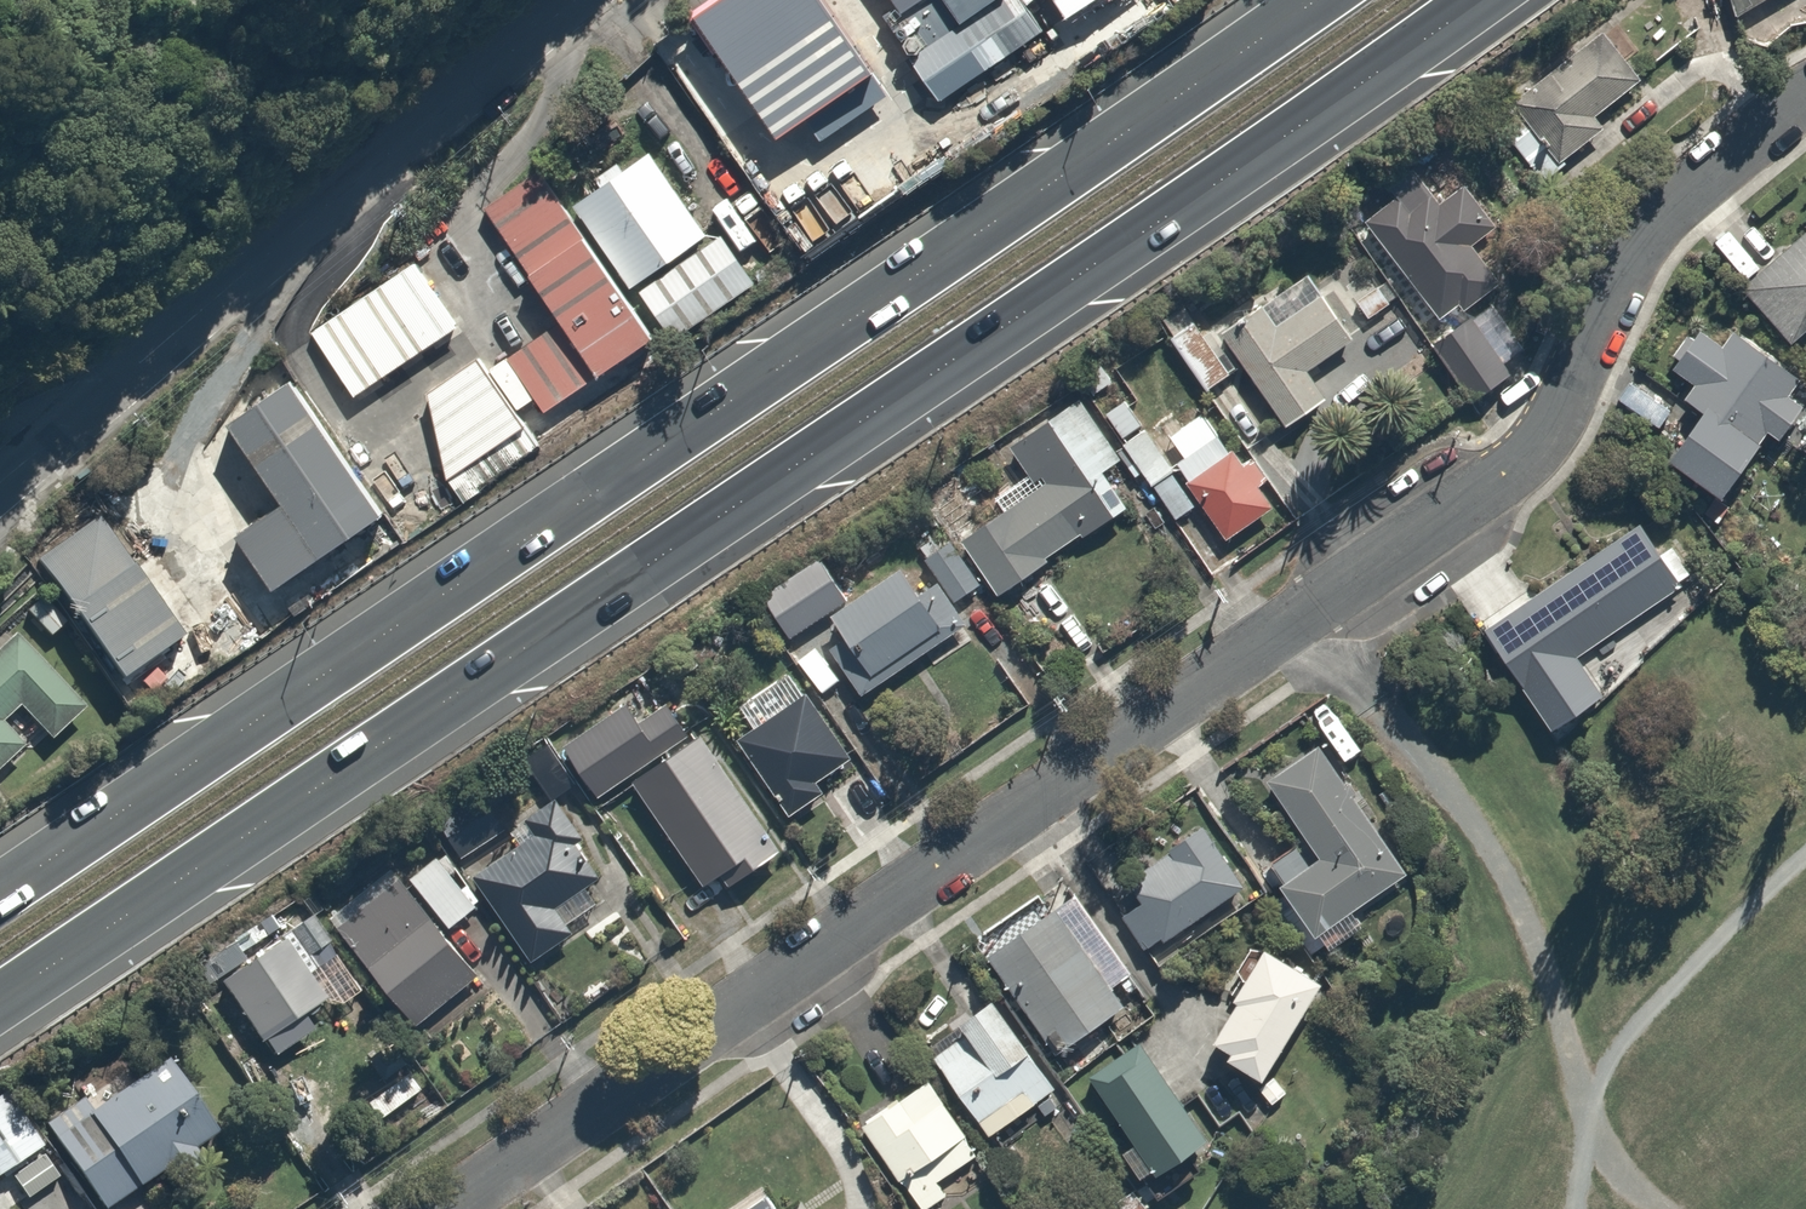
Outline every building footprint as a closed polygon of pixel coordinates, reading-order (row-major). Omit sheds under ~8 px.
[(689,17),(774,138),(805,117),(821,140),(886,94),(820,0),(714,0),(689,17)] [(882,16),(939,100),(1041,30),(1020,0),(993,0),(959,22),(944,0),(906,0),(882,16)] [(959,22),(993,0),(944,0),(959,22)] [(1063,16),(1088,0),(1052,0),(1063,16)] [(1749,12),(1771,0),(1743,0),(1749,12)] [(1521,99),(1565,162),(1612,129),(1609,125),(1656,91),(1614,33),(1521,99)] [(1435,344),(1508,288),(1480,252),(1503,234),(1470,191),(1447,208),(1415,167),(1380,194),(1389,206),(1369,222),(1436,310),(1419,323),(1435,344)] [(621,170),(543,226),(601,307),(679,252),(621,170)] [(621,347),(512,194),(456,233),(565,386),(621,347)] [(1751,292),(1794,341),(1805,331),(1805,243),(1751,292)] [(727,288),(701,251),(614,312),(640,349),(727,288)] [(1221,337),(1246,369),(1277,412),(1263,423),(1276,441),(1385,363),(1317,268),(1221,337)] [(424,342),(381,281),(280,353),(323,413),(424,342)] [(1246,369),(1221,337),(1192,296),(1159,320),(1211,393),(1246,369)] [(1683,464),(1737,504),(1777,450),(1770,445),(1779,432),(1795,444),(1805,428),(1805,385),(1735,333),(1727,344),(1711,333),(1683,371),(1699,383),(1691,395),(1718,415),(1683,464)] [(1097,351),(1072,369),(1178,521),(1204,503),(1232,543),(1284,506),(1205,394),(1153,430),(1097,351)] [(474,361),(422,393),(444,496),(523,432),(474,361)] [(1675,413),(1632,387),(1606,429),(1649,455),(1675,413)] [(346,514),(262,396),(202,438),(286,556),(346,514)] [(1088,398),(1015,447),(1033,474),(1000,495),(1013,515),(972,542),(1009,597),(1055,566),(1051,561),(1090,535),(1093,539),(1138,509),(1114,472),(1130,461),(1088,398)] [(960,493),(940,509),(964,540),(984,525),(960,493)] [(1640,524),(1490,634),(1554,730),(1705,608),(1640,524)] [(152,640),(74,530),(13,573),(91,683),(152,640)] [(932,560),(927,564),(960,605),(988,581),(956,542),(946,550),(936,538),(922,549),(932,560)] [(911,568),(840,619),(886,683),(957,632),(911,568)] [(11,742),(20,751),(51,721),(0,669),(0,753),(11,742)] [(801,673),(744,706),(759,731),(745,739),(783,803),(793,797),(800,809),(827,793),(821,783),(862,759),(822,692),(814,696),(801,673)] [(632,703),(571,746),(608,799),(699,736),(675,701),(645,722),(632,703)] [(706,735),(640,784),(713,885),(731,872),(739,882),(772,858),(763,845),(779,834),(706,735)] [(1335,860),(1291,892),(1327,941),(1415,877),(1320,748),(1277,780),(1335,860)] [(521,844),(479,873),(539,962),(581,933),(566,911),(608,882),(585,848),(595,841),(565,798),(513,833),(521,844)] [(492,800),(446,829),(465,860),(511,831),(492,800)] [(1153,898),(1125,917),(1156,964),(1261,894),(1214,824),(1138,875),(1153,898)] [(446,853),(415,879),(457,929),(488,903),(446,853)] [(400,867),(336,920),(426,1029),(490,975),(400,867)] [(1086,895),(995,956),(1051,1039),(1062,1031),(1074,1049),(1135,1008),(1129,1000),(1147,987),(1086,895)] [(320,920),(237,980),(249,996),(233,1008),(246,1026),(253,1021),(271,1046),(335,999),(311,966),(338,946),(320,920)] [(1279,955),(1233,1048),(1286,1075),(1333,983),(1279,955)] [(968,1038),(941,1057),(1003,1147),(1031,1128),(1023,1117),(1065,1088),(1006,1002),(970,1027),(984,1047),(977,1051),(968,1038)] [(1159,1042),(1102,1077),(1171,1185),(1227,1149),(1159,1042)] [(48,1125),(107,1208),(125,1208),(178,1172),(184,1181),(212,1161),(205,1151),(230,1134),(178,1060),(102,1113),(90,1096),(48,1125)] [(864,1126),(928,1208),(942,1208),(971,1187),(962,1174),(985,1156),(975,1142),(980,1139),(935,1080),(906,1102),(902,1097),(864,1126)] [(0,1100),(0,1205),(45,1175),(36,1161),(53,1149),(15,1090),(0,1100)] [(768,1197),(751,1208),(776,1208),(768,1197)]
